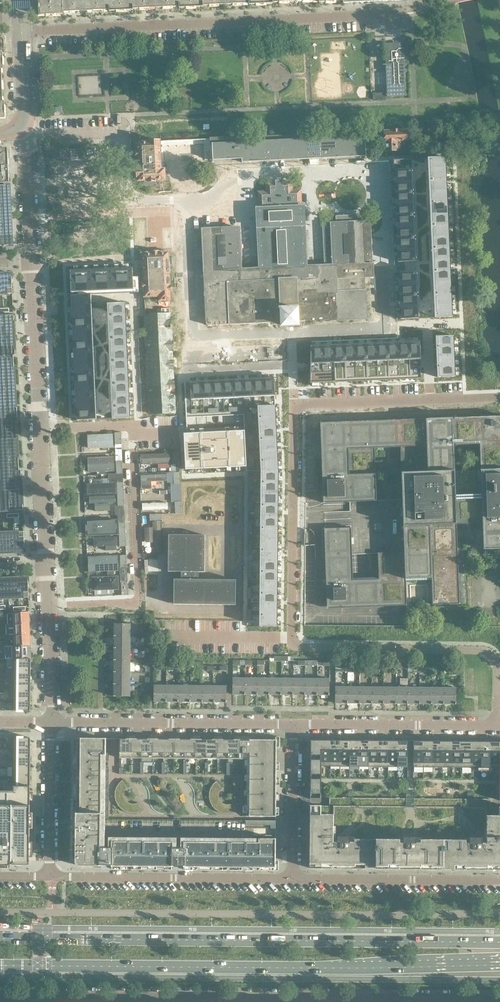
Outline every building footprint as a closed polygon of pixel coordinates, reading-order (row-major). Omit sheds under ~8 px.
[(39,15),(47,14),(47,15),(52,15),(51,0),(39,0),(39,15)] [(52,15),(56,15),(56,14),(63,14),(63,12),(63,0),(51,0),(52,15)] [(63,12),(70,11),(70,12),(75,12),(74,0),(63,0),(63,12)] [(75,12),(79,12),(79,11),(86,10),(86,0),(74,0),(75,12)] [(86,10),(93,10),(93,11),(98,11),(98,0),(86,0),(86,10)] [(98,11),(103,11),(103,10),(109,9),(109,11),(110,11),(109,0),(98,0),(98,11)] [(110,11),(116,10),(116,11),(121,11),(121,0),(109,0),(110,11)] [(121,11),(126,11),(126,10),(132,10),(132,0),(121,0),(121,11)] [(132,10),(133,10),(133,9),(140,8),(140,9),(144,9),(144,0),(132,0),(132,10)] [(144,9),(150,9),(150,8),(156,8),(156,0),(144,0),(144,9)] [(156,8),(163,7),(163,8),(168,8),(167,0),(156,0),(156,8)] [(180,8),(186,7),(186,8),(191,8),(191,0),(179,0),(180,8)] [(406,72),(406,64),(408,64),(407,42),(385,43),(387,96),(406,95),(405,72),(406,72)] [(408,129),(383,130),(384,142),(385,142),(386,151),(398,151),(398,150),(404,150),(404,149),(410,149),(409,140),(408,140),(408,129)] [(364,131),(349,132),(350,157),(366,156),(365,135),(364,131)] [(349,132),(335,133),(336,157),(350,157),(349,132)] [(335,133),(320,134),(321,158),(336,157),(335,133)] [(306,134),(291,135),(293,159),(307,159),(306,134)] [(320,134),(306,134),(307,159),(321,158),(320,134)] [(277,135),(263,136),(264,161),(278,160),(277,135)] [(291,135),(277,135),(278,160),(293,159),(291,135)] [(263,136),(251,137),(253,161),(264,161),(263,136)] [(240,137),(226,138),(226,159),(241,158),(240,137)] [(251,137),(240,137),(241,158),(242,162),(253,161),(251,137)] [(226,138),(210,139),(211,160),(226,159),(226,138)] [(211,160),(210,139),(161,141),(161,140),(148,141),(140,142),(140,141),(136,144),(136,145),(137,145),(137,147),(137,151),(137,157),(138,165),(137,165),(138,181),(145,181),(145,182),(145,185),(147,187),(157,186),(159,184),(159,181),(166,180),(165,168),(162,168),(162,162),(164,162),(210,160),(211,160)] [(0,148),(0,165),(9,165),(8,148),(0,148)] [(408,159),(393,160),(400,319),(406,319),(447,317),(453,317),(446,158),(440,158),(408,159)] [(0,165),(0,183),(9,182),(9,165),(0,165)] [(238,227),(203,229),(207,315),(207,325),(245,323),(282,322),(282,325),(283,325),(298,324),(298,321),(305,321),(367,318),(366,295),(366,290),(366,289),(365,289),(365,277),(374,277),(374,275),(373,263),(370,220),(363,221),(363,220),(357,221),(357,214),(350,215),(336,215),(336,222),(330,222),(322,223),(324,264),(308,265),(306,226),(305,206),(305,205),(302,205),(301,189),(293,189),(292,181),(265,182),(265,191),(257,191),(258,208),(256,208),(258,238),(259,268),(240,269),(238,227)] [(9,185),(0,185),(0,195),(10,195),(9,185)] [(10,195),(0,195),(0,205),(10,205),(10,195)] [(10,205),(0,205),(0,215),(11,215),(10,205)] [(11,215),(0,215),(0,226),(11,225),(11,215)] [(11,225),(0,226),(0,236),(12,235),(11,225)] [(12,235),(0,236),(0,246),(12,245),(12,235)] [(150,252),(141,253),(142,274),(143,274),(143,282),(142,282),(143,289),(144,289),(144,297),(159,297),(159,301),(171,300),(171,292),(172,292),(171,284),(170,273),(171,273),(169,250),(159,251),(159,250),(151,251),(149,251),(150,252)] [(74,270),(70,270),(70,276),(70,287),(71,287),(71,292),(77,292),(77,295),(91,294),(139,292),(138,277),(133,277),(132,267),(129,268),(125,268),(119,268),(114,268),(108,269),(104,269),(98,269),(94,269),(88,269),(84,270),(78,270),(74,270)] [(12,287),(11,273),(1,274),(2,293),(12,293),(12,288),(12,287)] [(126,304),(125,303),(120,303),(103,303),(96,304),(91,304),(91,303),(91,294),(77,295),(73,295),(71,295),(71,297),(71,304),(71,307),(72,312),(72,322),(72,327),(72,330),(73,335),(73,344),(73,350),(73,352),(74,358),(74,367),(74,373),(74,375),(75,381),(75,390),(75,395),(75,398),(76,404),(76,413),(76,418),(76,420),(82,420),(101,419),(108,419),(124,418),(130,418),(126,310),(126,308),(126,304)] [(170,314),(145,315),(146,323),(145,323),(146,329),(146,336),(146,343),(146,349),(147,357),(148,363),(147,363),(147,369),(148,369),(148,377),(149,382),(148,382),(148,383),(149,389),(148,389),(149,390),(149,395),(149,396),(150,402),(149,402),(149,403),(150,408),(150,409),(150,413),(175,412),(174,382),(173,368),(173,362),(172,362),(172,355),(173,355),(172,342),(172,334),(171,334),(170,314)] [(14,324),(13,315),(0,315),(0,325),(14,324)] [(14,324),(0,325),(0,335),(14,334),(14,324)] [(14,334),(0,335),(0,345),(15,345),(14,334)] [(435,336),(436,347),(454,346),(454,340),(454,336),(449,336),(440,336),(435,336)] [(421,368),(420,354),(420,346),(420,341),(418,341),(413,341),(404,342),(399,342),(396,342),(391,342),(382,343),(377,343),(372,343),(366,343),(364,343),(359,344),(353,344),(348,344),(339,344),(334,345),(332,345),(326,345),(321,345),(315,345),(310,346),(310,351),(310,359),(310,383),(312,383),(317,383),(421,378),(421,368)] [(15,345),(0,345),(0,356),(15,355),(15,345)] [(454,347),(454,346),(436,347),(436,357),(455,356),(455,353),(454,347)] [(455,360),(455,356),(436,357),(437,367),(455,366),(455,360)] [(14,365),(13,357),(0,358),(0,366),(14,365)] [(14,365),(0,366),(0,376),(14,376),(14,365)] [(455,367),(455,366),(437,367),(437,377),(442,377),(450,377),(456,376),(455,373),(455,367)] [(14,376),(0,376),(0,387),(15,386),(14,376)] [(264,389),(258,390),(258,397),(264,397),(264,406),(275,405),(275,396),(275,391),(274,382),(274,377),(269,378),(265,378),(263,378),(264,389)] [(244,397),(249,397),(254,397),(253,378),(249,379),(244,379),(243,379),(243,390),(244,397)] [(257,378),(253,378),(254,397),(258,397),(258,390),(264,389),(263,378),(262,378),(257,378)] [(233,398),(233,391),(233,379),(228,380),(224,380),(222,380),(223,391),(223,398),(233,398)] [(244,397),(243,390),(243,379),(241,379),(237,379),(233,379),(233,391),(233,398),(244,397)] [(213,399),(213,392),(212,380),(208,381),(203,381),(202,381),(202,392),(203,399),(213,399)] [(223,398),(223,391),(222,380),(221,380),(216,380),(212,380),(213,392),(213,399),(223,398)] [(203,399),(202,392),(202,381),(200,381),(196,381),(190,381),(191,393),(191,400),(203,399)] [(15,386),(0,387),(0,397),(15,396),(15,386)] [(15,396),(0,397),(0,408),(0,407),(16,407),(15,396)] [(258,417),(265,417),(276,416),(276,412),(275,405),(264,406),(257,406),(258,417)] [(17,407),(16,407),(0,407),(0,408),(0,418),(17,417),(17,407)] [(259,428),(265,428),(276,427),(276,426),(276,421),(276,416),(265,417),(258,417),(259,428)] [(483,549),(499,549),(499,416),(320,423),(323,502),(377,500),(375,473),(375,448),(400,447),(401,472),(403,526),(404,551),(378,553),(379,579),(353,580),(351,527),(324,528),(327,608),(407,605),(406,581),(431,580),(432,604),(459,603),(457,524),(482,523),(483,549)] [(17,418),(17,417),(0,418),(0,429),(17,428),(16,418),(17,418)] [(259,439),(266,439),(277,438),(277,433),(277,429),(276,427),(265,428),(259,428),(259,439)] [(17,428),(0,429),(0,439),(17,438),(17,428)] [(190,433),(187,433),(184,433),(185,469),(192,469),(196,469),(201,469),(205,469),(227,467),(231,467),(236,467),(240,467),(246,467),(245,430),(244,430),(238,431),(234,431),(229,431),(225,431),(204,432),(199,433),(195,433),(190,433)] [(112,434),(88,435),(88,448),(113,447),(112,434)] [(17,438),(0,439),(0,450),(18,449),(17,438)] [(260,450),(266,449),(277,449),(277,447),(277,443),(277,438),(266,439),(259,439),(260,450)] [(18,449),(0,450),(0,454),(0,460),(18,460),(18,449)] [(260,461),(267,460),(278,460),(278,455),(278,450),(277,449),(266,449),(260,450),(260,461)] [(140,455),(141,464),(173,463),(172,453),(140,455)] [(113,457),(88,458),(89,472),(114,471),(113,457)] [(1,468),(19,468),(18,460),(0,460),(1,468)] [(278,460),(267,460),(260,461),(261,470),(261,471),(279,471),(278,469),(278,465),(278,460)] [(20,469),(1,470),(1,480),(0,480),(0,481),(21,480),(21,470),(20,469)] [(279,476),(279,471),(261,471),(260,482),(278,482),(278,481),(279,476)] [(152,481),(152,489),(161,488),(161,481),(167,481),(167,474),(141,475),(142,482),(152,481)] [(21,480),(0,481),(0,488),(0,491),(22,490),(21,480)] [(278,484),(278,482),(260,482),(260,494),(278,494),(278,488),(278,484)] [(115,483),(87,484),(87,494),(115,493),(115,483)] [(174,484),(170,484),(171,502),(175,502),(181,501),(180,484),(174,484)] [(22,499),(22,490),(0,491),(1,500),(7,500),(22,499)] [(278,499),(278,494),(260,494),(260,505),(278,505),(278,504),(278,499)] [(115,495),(90,496),(90,503),(96,503),(96,511),(110,511),(110,502),(115,502),(115,495)] [(23,509),(22,499),(7,500),(1,500),(1,511),(22,510),(23,509)] [(278,507),(278,505),(260,505),(260,516),(278,517),(278,511),(278,507)] [(278,522),(278,517),(260,516),(260,528),(278,528),(278,526),(278,522)] [(116,520),(86,521),(87,534),(117,533),(116,520)] [(160,522),(153,522),(153,528),(145,528),(145,541),(153,540),(154,551),(161,551),(160,522)] [(278,529),(278,528),(260,528),(260,539),(278,539),(278,534),(278,529)] [(15,552),(14,531),(4,532),(5,552),(15,552)] [(24,537),(24,531),(14,531),(15,552),(25,551),(24,537)] [(205,535),(168,534),(168,571),(181,571),(181,579),(174,579),(174,604),(236,604),(236,580),(199,579),(199,571),(205,572),(205,535)] [(116,537),(94,538),(95,546),(117,545),(116,537)] [(278,544),(278,539),(260,539),(260,550),(278,550),(278,549),(278,544)] [(278,552),(278,550),(260,550),(260,561),(278,561),(278,556),(278,552)] [(118,556),(88,557),(89,565),(102,564),(102,570),(114,570),(114,564),(118,563),(118,556)] [(278,566),(278,561),(260,561),(260,572),(278,572),(278,570),(278,566)] [(278,573),(278,572),(260,572),(260,582),(278,582),(278,578),(278,573)] [(28,591),(28,577),(18,578),(19,598),(28,597),(28,592),(28,591)] [(8,578),(0,578),(0,599),(9,598),(8,578)] [(19,598),(18,578),(8,578),(9,598),(19,598)] [(119,579),(90,581),(91,596),(119,594),(119,579)] [(278,587),(278,582),(260,582),(260,593),(278,593),(278,592),(278,587)] [(278,595),(278,593),(260,593),(259,604),(277,604),(278,599),(278,595)] [(277,609),(277,604),(259,604),(259,615),(277,615),(277,613),(277,609)] [(30,618),(29,617),(28,612),(7,613),(8,624),(13,624),(29,623),(29,622),(30,621),(30,618)] [(277,616),(277,615),(259,615),(259,626),(264,626),(272,626),(277,626),(277,621),(277,616)] [(30,631),(30,629),(29,627),(29,623),(13,624),(8,624),(6,624),(7,635),(14,635),(29,634),(29,633),(30,631)] [(114,635),(131,635),(131,626),(131,623),(114,623),(114,624),(114,635)] [(31,642),(31,639),(30,638),(29,634),(14,635),(15,645),(21,645),(30,645),(30,644),(31,642)] [(114,647),(131,647),(131,635),(114,635),(114,636),(114,647)] [(13,645),(5,646),(5,659),(13,658),(30,657),(30,655),(31,654),(31,651),(30,649),(30,645),(21,645),(15,645),(13,645)] [(114,659),(114,660),(131,660),(131,647),(114,647),(114,648),(114,659)] [(12,669),(10,669),(30,669),(30,658),(13,658),(12,669)] [(114,671),(113,672),(130,672),(131,660),(114,660),(114,671)] [(30,669),(10,669),(10,679),(30,679),(30,669)] [(113,683),(113,684),(130,684),(130,672),(113,672),(114,672),(114,683),(113,683)] [(233,677),(233,694),(244,694),(245,694),(245,677),(235,677),(233,677)] [(245,677),(245,694),(256,694),(257,694),(257,678),(245,677)] [(257,678),(257,694),(268,694),(269,694),(269,678),(257,678)] [(269,678),(269,694),(280,694),(280,695),(281,695),(281,678),(269,678)] [(281,678),(281,695),(281,694),(292,694),(292,695),(293,695),(293,678),(281,678)] [(293,678),(293,695),(293,694),(304,694),(304,695),(305,695),(305,678),(293,678)] [(317,695),(317,678),(305,678),(305,695),(305,694),(316,695),(317,695)] [(317,678),(317,695),(328,695),(329,695),(329,678),(328,678),(317,678)] [(396,687),(395,703),(408,703),(408,687),(408,678),(400,678),(400,687),(396,687)] [(30,679),(10,679),(10,690),(30,690),(30,679)] [(130,684),(113,684),(114,684),(114,695),(113,695),(113,696),(130,696),(130,694),(130,684)] [(154,685),(154,701),(165,701),(165,702),(166,702),(166,685),(156,685),(154,685)] [(166,685),(166,702),(166,701),(177,702),(178,702),(178,685),(166,685)] [(178,685),(178,702),(178,701),(189,702),(190,702),(190,685),(178,685)] [(190,685),(190,702),(201,702),(202,702),(202,685),(190,685)] [(202,685),(202,702),(213,702),(214,702),(214,685),(202,685)] [(214,685),(214,702),(225,702),(226,702),(226,685),(224,685),(214,685)] [(335,686),(335,703),(336,703),(347,703),(347,686),(337,686),(335,686)] [(347,686),(347,703),(348,703),(359,703),(359,686),(347,686)] [(359,686),(359,703),(360,703),(371,703),(371,686),(359,686)] [(371,686),(371,703),(372,703),(383,703),(384,686),(371,686)] [(384,686),(383,703),(395,703),(396,687),(384,686)] [(408,687),(408,703),(420,703),(420,687),(408,687)] [(420,687),(420,703),(432,703),(432,687),(420,687)] [(432,687),(432,703),(444,704),(444,687),(432,687)] [(444,687),(444,704),(456,704),(456,687),(444,687)] [(30,690),(10,690),(10,700),(30,700),(30,690)] [(30,700),(10,700),(10,701),(12,701),(12,711),(30,711),(30,705),(30,700)] [(30,737),(12,737),(12,747),(30,748),(30,737)] [(77,738),(76,739),(76,751),(76,754),(76,766),(76,769),(76,782),(76,784),(76,797),(76,799),(76,812),(101,811),(105,811),(106,755),(106,738),(102,738),(77,738)] [(130,738),(119,738),(119,758),(130,758),(130,738)] [(141,738),(130,738),(130,758),(141,758),(141,738)] [(153,738),(141,738),(141,758),(141,762),(153,762),(153,758),(153,738)] [(164,739),(153,738),(153,758),(164,758),(164,739)] [(164,739),(164,758),(174,758),(175,739),(164,739)] [(175,739),(174,758),(185,758),(185,739),(175,739)] [(196,739),(185,739),(185,758),(196,758),(196,739)] [(206,739),(196,739),(196,758),(206,758),(206,739)] [(217,739),(206,739),(206,758),(217,759),(217,739)] [(228,739),(217,739),(217,759),(227,759),(228,739)] [(240,739),(228,739),(227,759),(227,763),(240,763),(240,753),(240,739)] [(273,756),(276,756),(276,739),(240,739),(240,753),(249,753),(249,816),(276,816),(276,807),(273,807),(273,801),(276,801),(276,792),(273,792),(273,786),(276,786),(276,777),(273,777),(273,771),(276,771),(276,762),(273,762),(273,756)] [(310,759),(321,759),(321,740),(310,740),(310,759)] [(331,740),(321,740),(321,759),(321,766),(331,766),(331,740)] [(340,766),(341,740),(331,740),(331,766),(340,766)] [(350,740),(341,740),(340,766),(350,766),(350,740)] [(360,740),(350,740),(350,766),(360,766),(360,740)] [(369,740),(360,740),(360,766),(369,766),(369,740)] [(379,766),(379,740),(369,740),(369,766),(379,766)] [(389,740),(379,740),(379,766),(388,767),(389,740)] [(398,740),(389,740),(388,767),(398,767),(398,740)] [(398,767),(408,767),(408,741),(398,740),(398,767)] [(423,741),(413,741),(413,767),(423,767),(423,741)] [(423,741),(423,767),(432,767),(432,741),(423,741)] [(442,741),(432,741),(432,767),(442,767),(442,741)] [(452,741),(442,741),(442,767),(451,767),(452,741)] [(461,741),(452,741),(451,767),(461,767),(461,741)] [(471,741),(461,741),(461,767),(471,767),(471,741)] [(471,741),(471,767),(480,767),(480,741),(471,741)] [(490,767),(490,741),(480,741),(480,767),(490,767)] [(499,741),(490,741),(490,767),(499,767),(499,761),(499,741)] [(30,748),(12,747),(12,757),(30,757),(30,748)] [(30,757),(12,757),(12,767),(30,767),(30,757)] [(310,759),(310,779),(321,779),(321,766),(321,759),(310,759)] [(30,767),(12,767),(12,776),(30,776),(30,767)] [(30,776),(12,776),(12,786),(30,786),(30,776)] [(310,779),(310,799),(321,799),(321,779),(310,779)] [(10,861),(12,861),(12,864),(29,864),(29,860),(29,857),(29,841),(30,828),(30,819),(30,812),(30,800),(30,792),(30,786),(12,786),(12,787),(13,787),(13,791),(0,790),(0,861),(10,861)] [(333,842),(333,806),(310,805),(309,868),(333,868),(333,866),(354,866),(354,868),(376,868),(376,866),(376,864),(377,839),(354,839),(354,842),(333,842)] [(484,808),(331,806),(330,843),(351,844),(351,840),(374,841),(396,841),(396,844),(417,844),(417,841),(440,841),(463,841),(463,845),(483,845),(484,808)] [(486,807),(486,843),(465,843),(465,840),(443,840),(442,869),(465,869),(465,867),(486,867),(486,869),(499,869),(499,807),(486,807)] [(101,811),(76,812),(76,814),(76,827),(76,829),(76,842),(76,844),(75,859),(75,862),(76,862),(76,863),(76,864),(77,865),(78,865),(78,866),(79,866),(80,866),(101,866),(101,865),(101,847),(105,847),(105,811),(101,811)] [(185,867),(275,867),(276,828),(270,828),(271,825),(264,825),(258,825),(252,825),(246,825),(246,821),(245,821),(245,820),(101,819),(101,847),(101,865),(111,865),(111,866),(112,866),(172,867),(173,867),(173,865),(183,865),(183,867),(185,867)] [(442,869),(443,840),(420,839),(420,843),(399,843),(399,839),(377,839),(376,864),(376,866),(376,868),(388,868),(388,866),(431,867),(431,869),(435,869),(442,869)]
